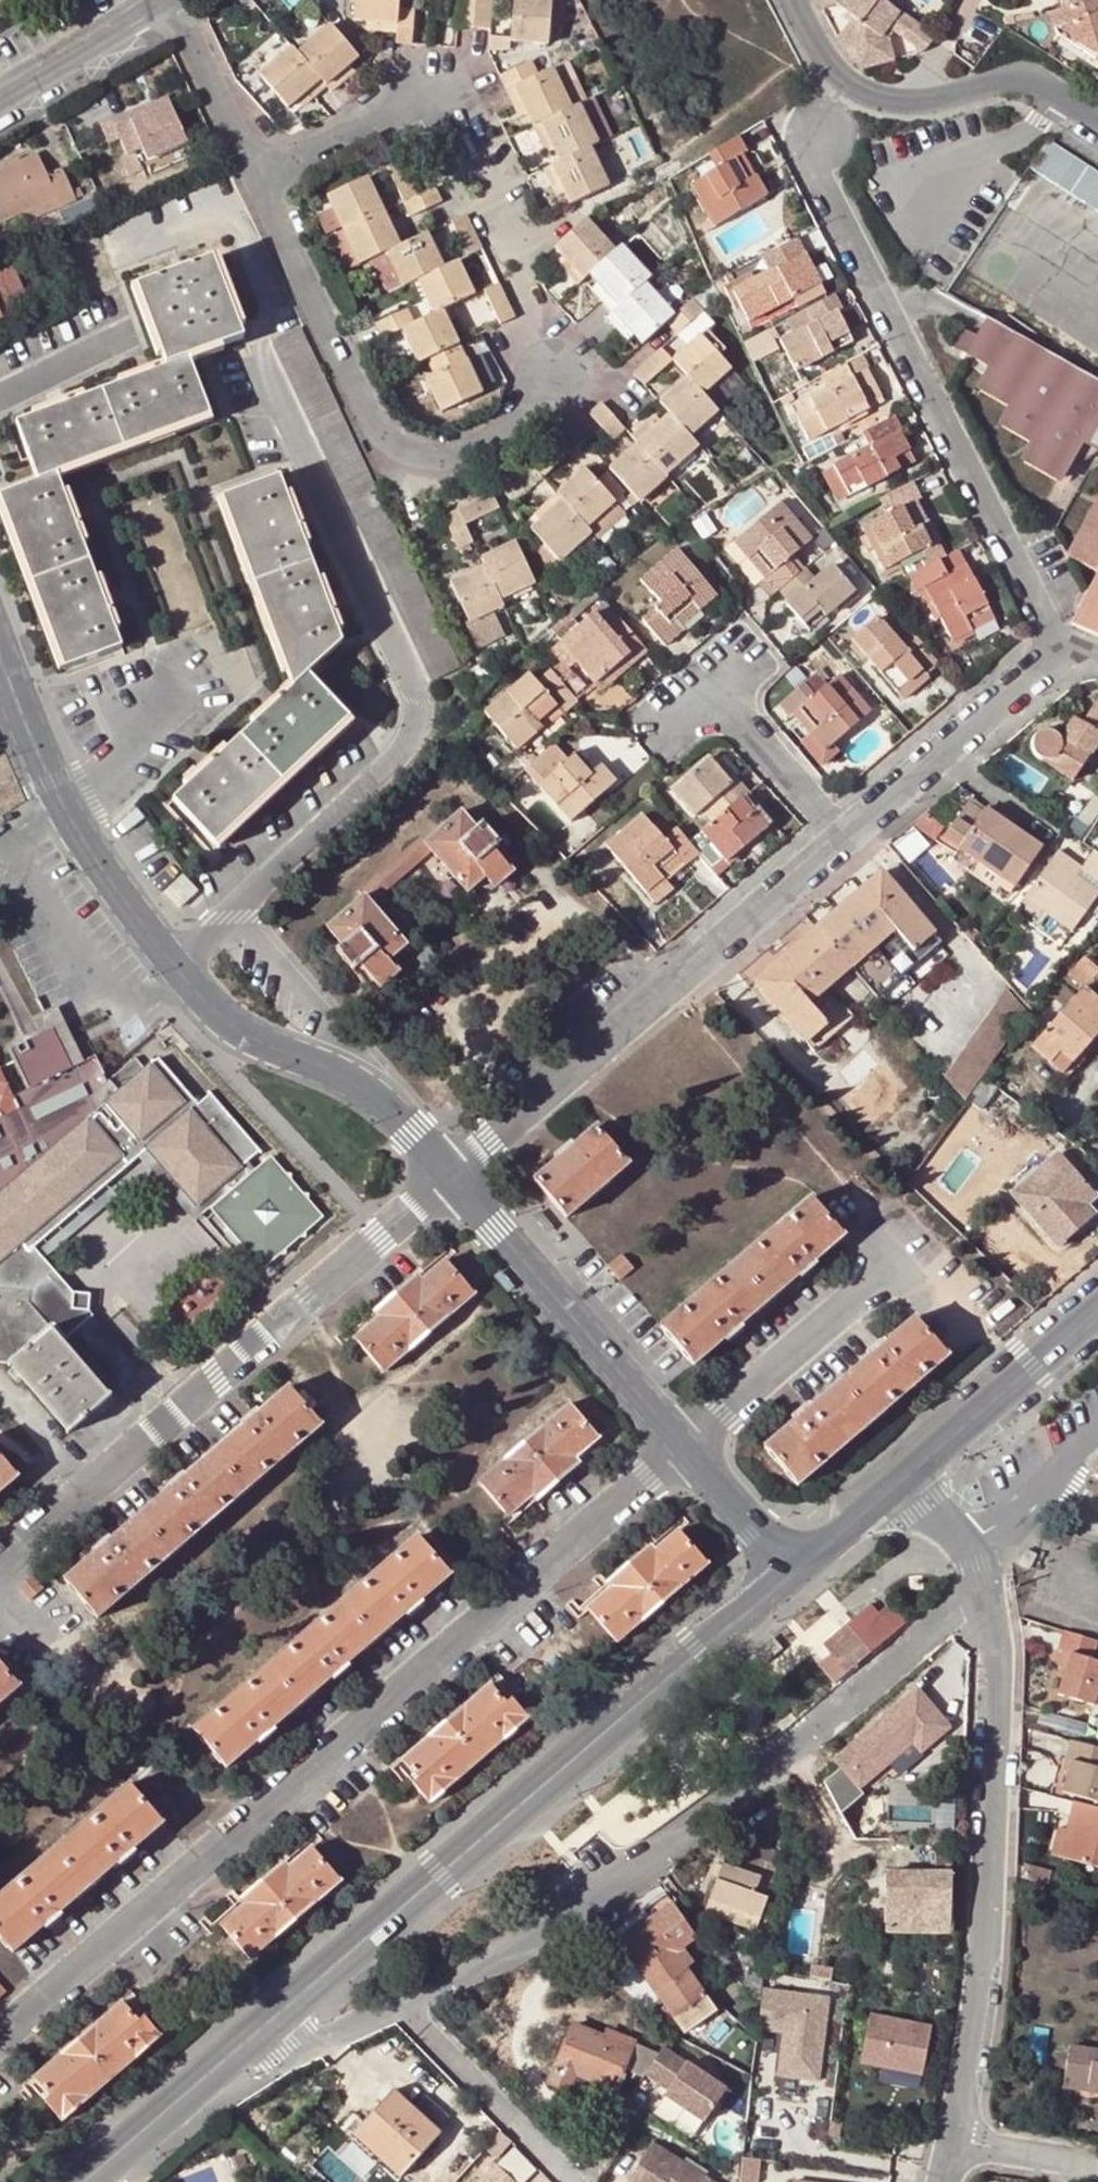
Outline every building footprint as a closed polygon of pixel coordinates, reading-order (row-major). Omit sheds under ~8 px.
[(370,20),(370,29),(376,29),(392,31),(394,6),(395,0),(351,0),(349,18),(364,19),(370,20)] [(488,0),(473,0),(470,27),(486,29),(488,0)] [(550,0),(511,0),(507,38),(507,40),(545,44),(550,0)] [(934,42),(935,41),(879,0),(817,0),(823,13),(834,8),(853,22),(838,43),(862,70),(893,61),(888,42),(883,38),(889,30),(895,34),(915,49),(934,42)] [(1091,0),(1062,9),(1047,14),(1054,35),(1097,64),(1097,0),(1093,0),(1091,0)] [(1091,0),(1060,0),(1062,9),(1091,0)] [(408,43),(411,7),(394,6),(392,31),(391,42),(408,43)] [(323,87),(328,92),(345,77),(339,70),(345,65),(354,57),(326,26),(294,54),(323,87)] [(883,38),(888,42),(895,34),(889,30),(883,38)] [(507,38),(485,36),(484,50),(506,51),(507,40),(507,38)] [(278,37),(245,65),(256,78),(289,49),(278,37)] [(256,78),(285,109),(295,101),(301,95),(307,101),(323,87),(294,54),(289,49),(256,78)] [(496,75),(503,90),(535,75),(528,60),(496,75)] [(550,68),(558,85),(574,78),(566,60),(550,68)] [(339,70),(345,77),(351,71),(345,65),(339,70)] [(523,106),(526,113),(531,125),(577,104),(584,100),(574,78),(558,85),(550,68),(535,75),(503,90),(510,105),(512,110),(523,106)] [(307,101),(301,95),(295,101),(300,107),(307,101)] [(596,143),(611,136),(592,97),(584,100),(577,104),(596,143)] [(151,107),(154,115),(161,112),(158,104),(151,107)] [(549,142),(552,149),(558,161),(587,147),(596,143),(577,104),(531,125),(540,145),(549,142)] [(516,118),(526,113),(523,106),(512,110),(516,118)] [(144,151),(148,161),(186,144),(172,108),(161,112),(154,115),(151,107),(114,122),(128,157),(144,151)] [(734,161),(740,157),(745,153),(736,139),(707,157),(716,172),(689,188),(710,222),(763,195),(753,178),(747,181),(734,161)] [(1054,141),(1037,168),(1097,206),(1097,168),(1054,141)] [(544,152),(552,149),(549,142),(540,145),(544,152)] [(558,186),(561,193),(567,205),(606,186),(587,147),(558,161),(541,169),(551,189),(558,186)] [(39,156),(0,173),(0,224),(0,225),(21,216),(60,200),(62,205),(76,200),(64,171),(48,178),(39,156)] [(747,181),(753,178),(740,157),(734,161),(747,181)] [(399,161),(384,168),(401,202),(416,195),(399,161)] [(341,227),(342,230),(382,211),(367,177),(326,196),(331,208),(341,227)] [(554,196),(561,193),(558,186),(551,189),(554,196)] [(433,187),(416,195),(401,202),(408,217),(425,210),(440,202),(433,187)] [(710,222),(714,228),(764,197),(763,195),(710,222)] [(62,205),(60,200),(21,216),(24,222),(62,205)] [(326,234),(341,227),(331,208),(317,215),(326,234)] [(382,211),(342,230),(359,265),(370,260),(385,253),(399,246),(382,211)] [(465,215),(450,222),(466,256),(481,250),(465,215)] [(613,252),(583,220),(552,248),(560,259),(565,264),(559,269),(575,287),(587,276),(613,252)] [(327,237),(344,272),(359,265),(342,230),(327,237)] [(399,246),(385,253),(400,284),(401,287),(416,280),(442,268),(425,233),(399,246)] [(803,254),(796,240),(761,258),(769,273),(753,281),(749,273),(722,287),(735,311),(741,308),(747,321),(791,299),(797,309),(824,295),(811,269),(803,254)] [(601,291),(595,297),(610,314),(643,285),(648,280),(618,248),(613,252),(587,276),(597,286),(601,291)] [(813,249),(803,254),(811,269),(820,264),(813,249)] [(400,284),(385,253),(370,260),(385,291),(400,284)] [(218,256),(212,258),(238,326),(244,324),(218,256)] [(121,647),(115,629),(95,579),(82,543),(63,493),(58,481),(56,475),(210,416),(190,364),(188,359),(222,346),(242,338),(238,326),(212,258),(136,287),(161,355),(164,362),(166,367),(119,385),(84,398),(33,418),(16,425),(37,482),(0,496),(0,501),(64,668),(121,647)] [(555,264),(559,269),(565,264),(560,259),(555,264)] [(440,310),(473,294),(458,260),(442,268),(416,280),(432,314),(440,310)] [(3,320),(2,318),(31,306),(14,269),(0,275),(0,322),(3,320)] [(512,318),(497,283),(482,291),(499,325),(512,318)] [(620,337),(626,331),(632,337),(639,345),(664,323),(671,316),(643,285),(610,314),(604,319),(620,337)] [(590,292),(595,297),(601,291),(597,286),(590,292)] [(156,357),(161,355),(136,287),(130,289),(156,357)] [(779,342),(794,371),(831,353),(825,342),(846,331),(835,310),(840,307),(834,295),(805,311),(812,325),(779,342)] [(664,323),(675,335),(702,310),(691,299),(671,316),(664,323)] [(399,330),(413,323),(405,308),(374,323),(381,338),(399,330)] [(424,360),(456,345),(440,310),(432,314),(413,323),(399,330),(415,365),(424,360)] [(992,319),(982,338),(972,355),(982,360),(1002,324),(992,319)] [(982,360),(994,367),(984,384),(1016,403),(1006,420),(1039,439),(1029,456),(1062,475),(1081,440),(1097,449),(1097,378),(1002,324),(982,360)] [(773,327),(765,331),(769,340),(777,336),(773,327)] [(463,664),(300,328),(273,342),(435,677),(463,664)] [(958,347),(972,355),(982,338),(968,330),(958,347)] [(625,342),(632,337),(626,331),(620,337),(625,342)] [(846,331),(825,342),(831,353),(852,342),(846,331)] [(730,368),(700,335),(671,360),(686,376),(702,394),(730,368)] [(456,345),(424,360),(431,375),(422,380),(438,415),(480,395),(456,345)] [(222,346),(188,359),(190,364),(224,352),(222,346)] [(632,373),(643,385),(671,360),(660,348),(632,373)] [(860,355),(819,378),(819,380),(861,358),(860,355)] [(862,397),(877,388),(861,358),(819,380),(825,391),(791,408),(808,441),(868,410),(866,405),(862,397)] [(119,385),(166,367),(164,362),(116,379),(119,385)] [(702,394),(686,376),(657,401),(668,413),(688,435),(716,410),(702,394)] [(881,397),(877,388),(862,397),(866,405),(881,397)] [(31,412),(33,418),(84,398),(82,393),(31,412)] [(599,426),(612,439),(623,429),(599,403),(589,413),(599,426)] [(657,423),(653,427),(647,420),(630,436),(636,443),(664,474),(697,445),(688,435),(668,413),(657,423)] [(210,416),(56,475),(58,481),(212,422),(210,416)] [(651,416),(647,420),(653,427),(657,423),(651,416)] [(833,467),(848,496),(895,472),(889,461),(906,452),(890,418),(862,432),(870,447),(833,467)] [(839,435),(831,439),(834,447),(843,442),(839,435)] [(608,468),(638,502),(666,476),(664,474),(636,443),(608,468)] [(906,452),(889,461),(895,472),(912,463),(906,452)] [(836,502),(848,496),(833,467),(821,473),(836,502)] [(556,494),(586,528),(614,503),(583,469),(556,494)] [(255,723),(227,748),(187,785),(173,798),(214,842),(350,717),(309,672),(344,640),(340,629),(320,579),(307,544),(288,493),(281,476),(224,498),(289,670),(293,680),(295,686),(255,723)] [(768,493),(773,494),(779,489),(769,477),(761,484),(768,493)] [(939,560),(944,557),(926,522),(920,525),(908,504),(915,500),(920,498),(912,482),(879,499),(887,515),(861,528),(884,571),(906,560),(913,573),(939,560)] [(68,491),(63,493),(82,543),(87,541),(68,491)] [(293,491),(288,493),(307,544),(312,542),(293,491)] [(456,511),(463,526),(498,510),(490,494),(456,511)] [(586,528),(556,494),(539,509),(545,516),(540,520),(529,529),(557,562),(590,532),(586,528)] [(1068,552),(1097,568),(1097,496),(1068,552)] [(284,671),(289,670),(224,498),(219,500),(284,671)] [(920,525),(926,522),(915,500),(908,504),(920,525)] [(64,668),(0,501),(0,517),(58,670),(64,668)] [(624,514),(614,503),(586,528),(590,532),(596,539),(624,514)] [(769,574),(763,579),(760,582),(771,596),(779,590),(798,573),(787,560),(792,555),(811,540),(780,503),(732,543),(747,560),(753,555),(769,574)] [(540,520),(545,516),(539,509),(534,514),(540,520)] [(471,543),(463,526),(456,511),(441,519),(456,550),(471,543)] [(814,536),(826,550),(835,542),(824,528),(814,536)] [(483,568),(499,600),(533,584),(514,544),(479,560),(483,568)] [(715,597),(675,550),(640,580),(659,603),(641,619),(665,646),(684,630),(682,627),(676,620),(693,604),(699,611),(715,597)] [(939,560),(947,575),(967,566),(958,550),(944,557),(939,560)] [(769,574),(753,555),(747,560),(763,579),(769,574)] [(804,569),(792,555),(787,560),(798,573),(804,569)] [(924,588),(952,641),(970,632),(966,624),(989,612),(967,566),(947,575),(939,560),(913,573),(909,575),(917,591),(924,588)] [(788,601),(785,603),(804,626),(821,612),(828,620),(857,594),(832,564),(815,578),(805,568),(804,569),(798,573),(779,590),(788,601)] [(449,584),(468,623),(502,607),(499,600),(483,568),(449,584)] [(1071,625),(1097,637),(1097,573),(1071,625)] [(101,576),(95,579),(115,629),(121,627),(101,576)] [(326,576),(320,579),(340,629),(345,628),(326,576)] [(595,590),(568,613),(573,618),(599,595),(595,590)] [(606,603),(595,613),(611,632),(622,622),(606,603)] [(693,604),(676,620),(682,627),(699,611),(693,604)] [(467,623),(475,638),(509,621),(502,607),(468,623),(467,623)] [(828,620),(821,612),(804,626),(811,634),(828,620)] [(993,620),(989,612),(966,624),(970,632),(993,620)] [(580,626),(573,618),(568,613),(558,622),(554,627),(551,629),(555,634),(561,642),(551,651),(560,662),(567,670),(576,662),(595,684),(603,677),(630,654),(636,661),(647,651),(622,622),(611,632),(595,613),(580,626)] [(920,669),(926,675),(939,663),(903,621),(889,633),(878,618),(852,641),(880,673),(890,665),(904,681),(920,669)] [(555,634),(551,629),(530,648),(534,653),(555,634)] [(609,684),(636,661),(630,654),(603,677),(609,684)] [(549,671),(556,678),(567,670),(560,662),(549,671)] [(929,679),(926,675),(920,669),(904,681),(890,665),(880,673),(903,701),(929,679)] [(556,706),(562,711),(563,713),(577,702),(556,678),(549,671),(549,670),(535,682),(528,674),(483,714),(516,751),(542,728),(537,722),(556,706)] [(585,687),(573,673),(564,681),(575,694),(585,687)] [(790,719),(793,716),(799,711),(815,729),(855,695),(838,676),(827,685),(816,673),(778,705),(790,719)] [(255,723),(295,686),(293,680),(250,718),(255,723)] [(824,752),(833,744),(870,712),(855,695),(815,729),(809,734),(824,752)] [(1082,722),(1073,718),(1060,738),(1054,732),(1046,730),(1036,734),(1033,740),(1032,745),(1034,752),(1043,760),(1044,759),(1073,780),(1097,741),(1097,699),(1097,698),(1082,722)] [(542,728),(562,711),(556,706),(537,722),(542,728)] [(799,711),(793,716),(809,734),(815,729),(799,711)] [(354,721),(350,717),(214,842),(218,847),(354,721)] [(799,743),(820,768),(830,759),(824,752),(809,734),(799,743)] [(183,780),(187,785),(227,748),(223,744),(183,780)] [(594,768),(578,751),(567,759),(553,744),(524,771),(569,822),(615,781),(599,763),(594,768)] [(830,759),(839,751),(833,744),(824,752),(830,759)] [(584,745),(578,751),(594,768),(599,763),(584,745)] [(718,757),(712,762),(730,784),(736,779),(718,757)] [(736,779),(730,784),(712,762),(709,759),(672,789),(694,815),(702,808),(714,821),(740,799),(748,793),(736,779)] [(516,794),(522,789),(514,780),(507,785),(516,794)] [(740,799),(714,821),(688,843),(698,854),(714,872),(768,828),(754,812),(753,813),(740,799)] [(1041,848),(985,809),(982,813),(967,803),(942,839),(957,850),(974,862),(1014,888),(1041,848)] [(360,891),(363,895),(328,926),(342,942),(334,949),(352,969),(360,963),(378,985),(396,970),(387,960),(406,944),(369,903),(431,850),(467,891),(485,876),(493,885),(511,869),(492,847),(499,841),(482,821),(475,827),(461,811),(426,840),(422,836),(360,891)] [(926,814),(912,827),(933,842),(942,828),(926,814)] [(645,894),(646,893),(663,878),(658,873),(677,856),(684,866),(698,854),(688,843),(676,828),(662,839),(641,815),(604,846),(645,894)] [(974,862),(957,850),(950,860),(967,872),(974,862)] [(1058,851),(1051,860),(1075,878),(1080,871),(1082,868),(1058,851)] [(1094,851),(1082,868),(1080,871),(1097,883),(1097,854),(1094,851)] [(1075,878),(1051,860),(1023,899),(1070,933),(1097,896),(1097,895),(1075,878)] [(901,976),(941,942),(881,871),(814,928),(850,969),(881,943),(903,967),(897,971),(901,976)] [(196,889),(182,875),(165,891),(179,906),(196,889)] [(672,889),(663,878),(646,893),(655,905),(672,889)] [(985,931),(975,923),(967,930),(976,940),(985,931)] [(843,1015),(823,992),(850,969),(814,928),(753,980),(813,1051),(853,1017),(848,1011),(843,1015)] [(1082,988),(1097,971),(1097,968),(1085,956),(1068,975),(1082,988)] [(1071,1063),(1097,1032),(1097,971),(1082,988),(1030,1047),(1048,1063),(1058,1052),(1071,1063)] [(969,1098),(1031,1010),(1010,987),(949,1076),(969,1098)] [(27,1090),(20,1094),(24,1102),(77,1076),(81,1085),(85,1093),(88,1098),(26,1127),(23,1122),(21,1116),(5,1124),(8,1131),(10,1136),(0,1141),(0,1190),(114,1092),(107,1080),(102,1071),(94,1056),(83,1061),(55,1007),(32,1018),(37,1031),(4,1047),(27,1090)] [(51,1330),(28,1303),(28,1293),(49,1275),(28,1252),(33,1248),(138,1157),(147,1149),(195,1206),(246,1163),(259,1152),(209,1094),(197,1105),(157,1058),(144,1070),(133,1058),(107,1080),(114,1092),(0,1190),(0,1361),(7,1362),(67,1430),(106,1396),(51,1330)] [(23,1122),(36,1116),(32,1108),(81,1085),(77,1076),(24,1102),(20,1094),(13,1097),(0,1070),(0,1111),(5,1124),(21,1116),(23,1122)] [(968,1100),(982,1109),(998,1087),(985,1077),(968,1100)] [(85,1093),(36,1116),(23,1122),(26,1127),(88,1098),(85,1093)] [(481,1094),(467,1106),(470,1109),(484,1097),(481,1094)] [(484,1097),(470,1109),(475,1116),(490,1103),(484,1097)] [(570,1143),(566,1139),(549,1154),(553,1158),(529,1178),(563,1217),(627,1160),(595,1122),(570,1143)] [(0,1134),(0,1141),(10,1136),(8,1131),(0,1134)] [(253,1172),(254,1172),(246,1163),(195,1206),(147,1149),(138,1157),(194,1222),(209,1210),(230,1234),(230,1227),(241,1218),(242,1207),(232,1197),(233,1190),(247,1178),(253,1179),(253,1172)] [(1097,1212),(1097,1200),(1058,1153),(1011,1194),(1056,1247),(1097,1212)] [(247,1178),(233,1190),(232,1197),(242,1207),(241,1218),(230,1227),(230,1234),(242,1247),(248,1247),(247,1254),(259,1267),(265,1268),(279,1256),(279,1250),(285,1250),(299,1239),(299,1232),(305,1233),(319,1221),(319,1215),(308,1201),(301,1201),(302,1195),(290,1181),(284,1181),(285,1175),(273,1161),(267,1161),(254,1172),(253,1172),(253,1179),(247,1178)] [(811,1192),(658,1324),(693,1363),(723,1336),(726,1339),(742,1326),(738,1322),(795,1271),(798,1275),(816,1260),(813,1257),(842,1232),(843,1230),(811,1192)] [(33,1248),(28,1252),(49,1275),(28,1293),(28,1303),(51,1330),(55,1327),(66,1341),(77,1332),(121,1383),(135,1372),(138,1369),(88,1312),(70,1310),(72,1293),(33,1248)] [(631,1265),(619,1252),(614,1256),(626,1269),(631,1265)] [(615,1275),(616,1277),(626,1269),(614,1256),(605,1263),(615,1275)] [(444,1257),(420,1277),(415,1272),(371,1311),(375,1316),(353,1336),(381,1368),(473,1289),(444,1257)] [(89,1294),(72,1293),(70,1310),(88,1312),(89,1294)] [(793,1418),(763,1444),(797,1484),(948,1352),(915,1312),(911,1316),(885,1338),(883,1335),(865,1350),(868,1353),(809,1403),(807,1401),(791,1415),(793,1418)] [(88,1549),(91,1552),(61,1579),(94,1617),(320,1421),(287,1383),(256,1410),(253,1407),(237,1421),(240,1424),(182,1474),(179,1471),(163,1485),(165,1488),(108,1538),(105,1535),(88,1549)] [(600,1435),(570,1401),(478,1480),(507,1514),(530,1494),(534,1499),(579,1460),(575,1456),(600,1435)] [(15,1475),(0,1457),(0,1488),(15,1475)] [(606,1580),(610,1585),(587,1605),(616,1639),(707,1560),(677,1526),(655,1547),(650,1541),(606,1580)] [(449,1571),(417,1534),(191,1728),(225,1766),(254,1740),(258,1745),(273,1731),(270,1727),(328,1676),(332,1680),(349,1666),(345,1661),(402,1612),(406,1615),(423,1600),(420,1596),(449,1571)] [(1033,1556),(1023,1552),(1021,1557),(1032,1560),(1033,1556)] [(1032,1560),(1021,1557),(1016,1568),(1027,1572),(1032,1560)] [(29,1597),(42,1585),(30,1572),(17,1584),(29,1597)] [(817,1665),(833,1684),(905,1622),(888,1603),(876,1614),(868,1605),(821,1645),(829,1654),(817,1665)] [(1056,1652),(1062,1654),(1069,1656),(1064,1672),(1056,1697),(1091,1708),(1097,1685),(1097,1666),(1090,1664),(1095,1643),(1062,1633),(1056,1652)] [(1064,1672),(1069,1656),(1062,1654),(1057,1670),(1064,1672)] [(16,1683),(0,1664),(0,1697),(16,1683)] [(504,1701),(486,1682),(399,1757),(416,1776),(411,1781),(427,1800),(525,1715),(509,1696),(504,1701)] [(916,1691),(832,1760),(838,1769),(821,1783),(837,1814),(860,1795),(855,1790),(910,1745),(918,1754),(947,1730),(916,1691)] [(1062,1758),(1067,1760),(1064,1773),(1058,1792),(1097,1804),(1097,1749),(1068,1740),(1062,1758)] [(1064,1773),(1067,1760),(1062,1758),(1059,1771),(1064,1773)] [(127,1783),(0,1892),(0,1940),(10,1952),(40,1926),(44,1929),(60,1916),(56,1912),(112,1863),(115,1866),(133,1851),(130,1848),(160,1821),(127,1783)] [(1053,1856),(1097,1869),(1097,1808),(1069,1801),(1065,1815),(1069,1821),(1065,1839),(1059,1837),(1053,1856)] [(1065,1815),(1061,1831),(1059,1837),(1065,1839),(1069,1821),(1065,1815)] [(1045,1854),(1053,1856),(1059,1837),(1061,1831),(1051,1829),(1045,1854)] [(236,1898),(241,1903),(218,1923),(246,1956),(336,1878),(307,1845),(285,1865),(280,1859),(236,1898)] [(752,1934),(769,1885),(772,1867),(745,1857),(739,1873),(720,1866),(702,1916),(752,1934)] [(883,1876),(882,1933),(949,1932),(949,1858),(933,1858),(933,1876),(883,1876)] [(632,1962),(654,1994),(682,2034),(714,2012),(683,1968),(691,1963),(681,1949),(694,1940),(662,1894),(641,1909),(647,1919),(617,1940),(632,1962)] [(749,1943),(743,1980),(739,1984),(758,2010),(760,1991),(764,1954),(765,1945),(749,1943)] [(637,2006),(654,1994),(632,1962),(610,1978),(631,1999),(637,2006)] [(826,1999),(760,1991),(758,2010),(755,2031),(780,2034),(775,2076),(815,2083),(826,1999)] [(136,2020),(119,2000),(29,2075),(47,2096),(43,2100),(58,2118),(157,2032),(142,2015),(136,2020)] [(928,2029),(868,2015),(857,2063),(918,2077),(928,2029)] [(586,2083),(605,2092),(612,2077),(619,2080),(623,2070),(635,2045),(602,2032),(599,2038),(572,2026),(547,2084),(568,2094),(575,2078),(586,2083)] [(643,2049),(635,2045),(623,2070),(632,2073),(643,2049)] [(1069,2047),(1063,2082),(1097,2087),(1097,2051),(1069,2047)] [(704,2123),(726,2091),(664,2048),(645,2075),(668,2091),(665,2096),(704,2123)] [(586,2083),(575,2078),(568,2094),(567,2096),(578,2100),(586,2083)] [(1063,2082),(1062,2088),(1097,2094),(1097,2087),(1063,2082)] [(380,2163),(398,2179),(437,2134),(391,2092),(360,2127),(389,2153),(380,2163)] [(839,2124),(827,2122),(825,2136),(838,2138),(839,2124)] [(380,2163),(389,2153),(360,2127),(352,2136),(380,2163)] [(645,2146),(624,2181),(705,2181),(645,2146)] [(494,2165),(478,2181),(514,2181),(494,2165)] [(729,2165),(723,2173),(735,2180),(736,2166),(729,2165)]
